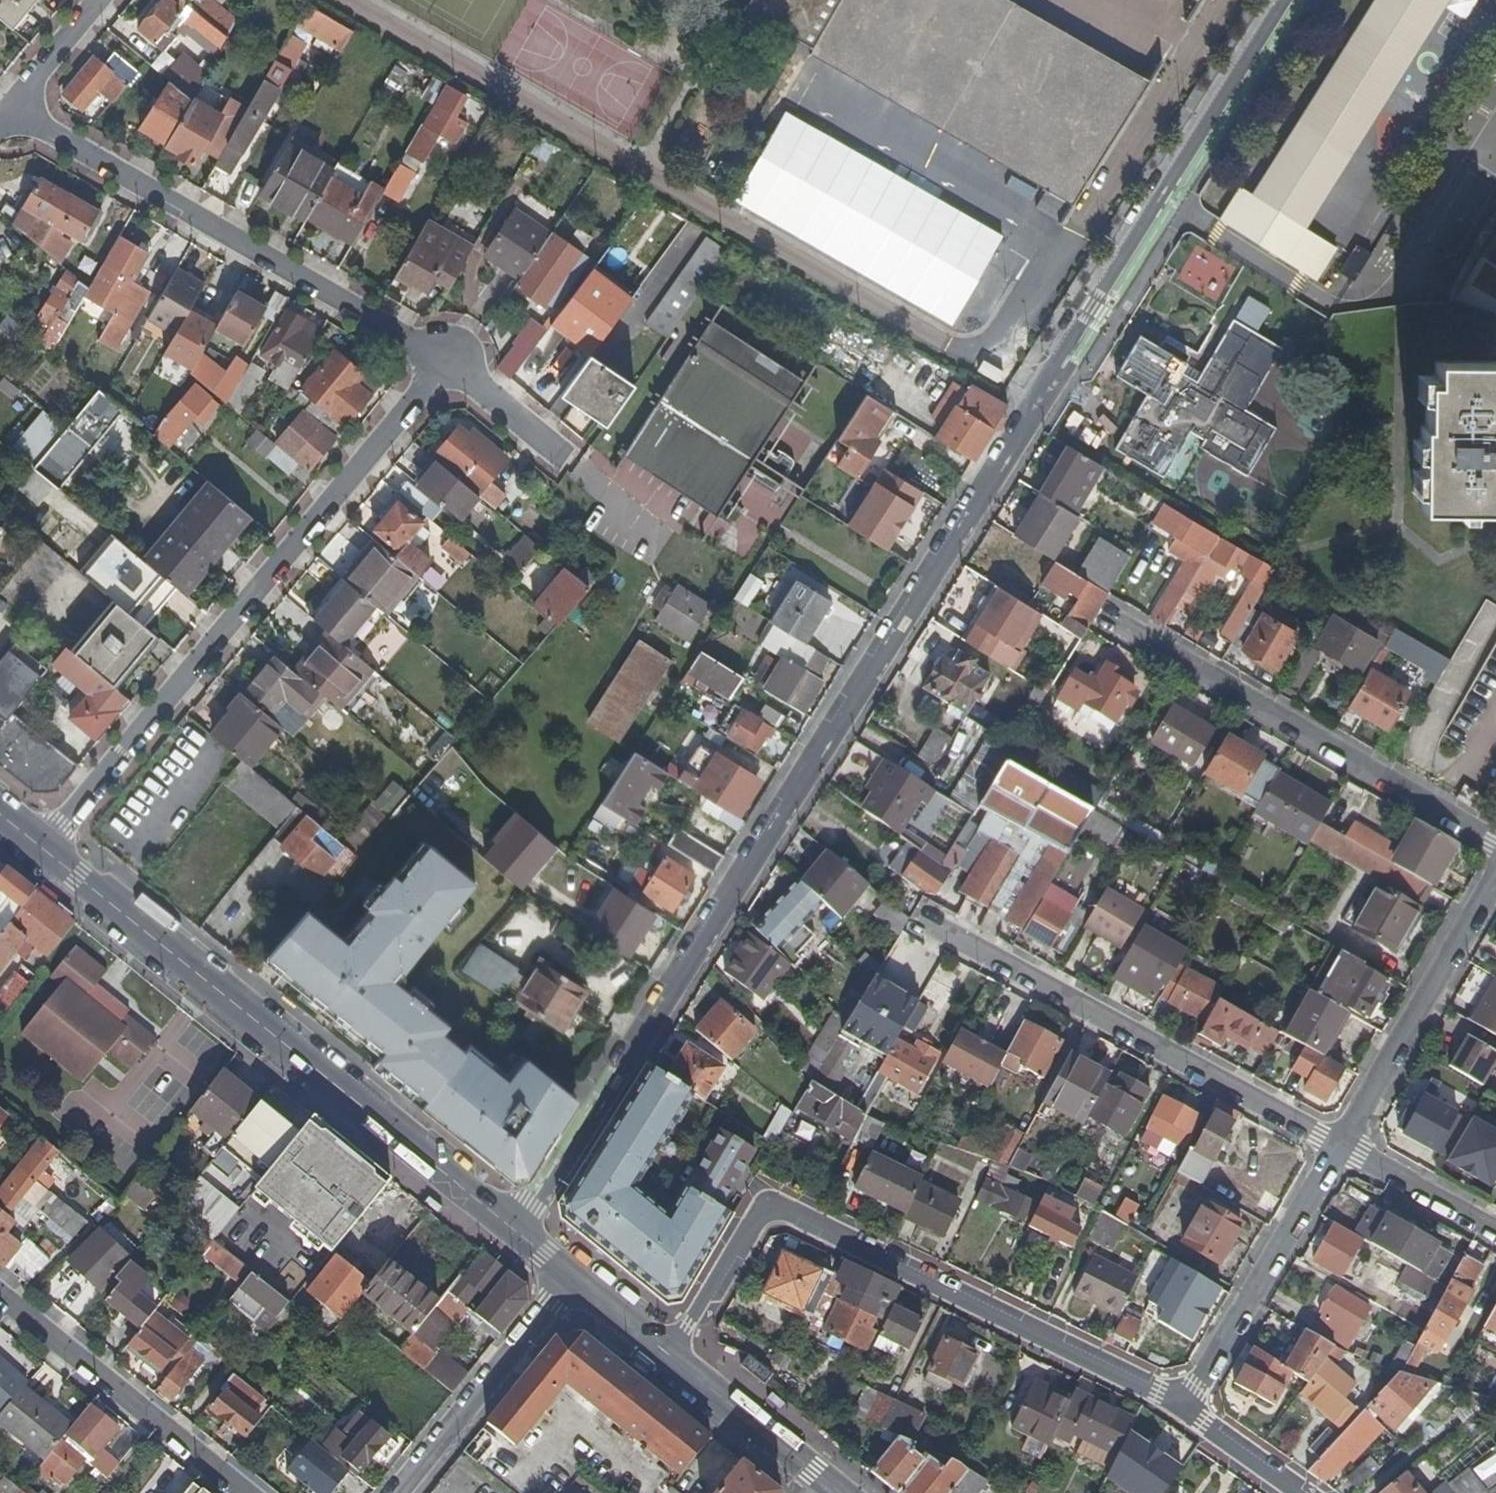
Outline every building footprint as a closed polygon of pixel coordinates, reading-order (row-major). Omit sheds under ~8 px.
[(41,0),(3,0),(26,18),(41,0)] [(218,55),(229,37),(228,36),(197,10),(185,0),(165,0),(140,30),(163,49),(172,39),(169,37),(180,22),(218,55)] [(197,10),(228,36),(237,20),(229,16),(211,0),(185,0),(197,10)] [(745,8),(814,48),(811,53),(1073,207),(1151,82),(1007,0),(750,0),(745,8)] [(1245,189),(1221,226),(1272,258),(1295,221),(1304,226),(1446,0),(1383,0),(1259,198),(1245,189)] [(1445,7),(1467,20),(1479,0),(1450,0),(1445,7)] [(337,44),(344,48),(355,30),(309,3),(299,22),(319,33),(337,44)] [(330,56),(337,44),(319,33),(312,45),(330,56)] [(308,43),(292,34),(231,138),(221,155),(215,165),(231,175),(273,102),(284,108),(304,75),(292,69),(308,43)] [(804,61),(778,45),(743,102),(770,118),(804,61)] [(167,73),(174,55),(160,50),(153,68),(167,73)] [(104,65),(95,57),(65,94),(83,109),(101,88),(114,100),(138,72),(115,52),(104,65)] [(389,77),(434,104),(447,82),(401,56),(389,77)] [(173,63),(165,77),(169,80),(193,100),(200,86),(173,63)] [(169,80),(142,128),(168,143),(185,112),(192,101),(193,100),(169,80)] [(424,124),(406,154),(423,163),(440,133),(456,142),(467,123),(455,116),(467,96),(447,85),(424,124)] [(209,92),(200,86),(193,100),(192,101),(201,107),(209,92)] [(209,126),(185,112),(168,143),(166,146),(179,153),(178,157),(194,166),(205,146),(221,155),(231,138),(209,126)] [(166,146),(168,143),(142,128),(139,133),(165,148),(166,146)] [(336,170),(289,143),(259,194),(306,220),(308,217),(330,179),(336,170)] [(743,206),(783,226),(807,181),(767,160),(743,206)] [(414,173),(399,164),(383,192),(399,201),(414,173)] [(23,210),(13,224),(40,246),(53,223),(69,194),(47,181),(47,182),(41,179),(32,195),(23,210)] [(308,217),(354,243),(383,192),(370,184),(363,198),(330,179),(308,217)] [(26,192),(17,207),(23,210),(32,195),(26,192)] [(53,223),(61,228),(88,243),(104,216),(98,212),(99,211),(69,194),(53,223)] [(13,224),(23,210),(17,207),(10,202),(1,214),(13,224)] [(504,268),(520,279),(524,272),(537,254),(551,234),(516,210),(487,252),(507,265),(504,268)] [(1272,258),(1315,285),(1335,253),(1301,231),(1304,226),(1295,221),(1272,258)] [(474,248),(427,222),(398,273),(427,290),(435,276),(452,286),(474,248)] [(58,234),(61,228),(53,223),(40,246),(58,262),(70,241),(58,234)] [(1449,303),(1495,311),(1495,223),(1449,303)] [(130,241),(121,236),(109,257),(90,289),(85,297),(115,314),(100,341),(116,350),(151,291),(134,281),(151,253),(141,247),(130,241)] [(648,324),(668,338),(702,291),(729,254),(709,240),(648,324)] [(854,266),(865,271),(877,245),(866,240),(854,266)] [(143,243),(141,247),(151,253),(153,248),(143,243)] [(935,243),(905,268),(932,301),(962,277),(935,243)] [(487,252),(485,255),(504,268),(507,265),(487,252)] [(563,272),(537,254),(524,272),(520,279),(515,286),(545,307),(549,301),(557,306),(576,280),(568,274),(570,271),(566,268),(563,272)] [(1208,254),(1198,281),(1202,282),(1198,292),(1220,300),(1233,264),(1208,254)] [(204,284),(178,269),(147,323),(173,338),(164,355),(192,371),(201,355),(206,346),(218,325),(190,309),(204,284)] [(38,318),(46,324),(51,329),(80,280),(68,270),(38,318)] [(10,310),(7,313),(24,327),(54,351),(85,297),(90,289),(80,280),(51,329),(46,324),(39,333),(10,310)] [(592,299),(578,289),(562,310),(576,321),(592,299)] [(265,308),(262,315),(273,322),(288,297),(276,290),(265,308)] [(262,315),(265,308),(238,293),(219,327),(246,342),(262,315)] [(271,378),(288,389),(291,384),(322,330),(287,310),(262,354),(279,364),(271,378)] [(24,327),(7,313),(6,312),(0,320),(0,322),(17,335),(24,327)] [(516,345),(498,368),(510,379),(549,327),(534,316),(514,344),(516,345)] [(794,470),(796,467),(796,466),(799,461),(799,459),(799,458),(779,447),(778,449),(781,451),(779,455),(765,446),(805,386),(703,319),(701,322),(707,326),(629,447),(623,443),(621,446),(722,513),(728,503),(741,511),(744,507),(731,499),(751,468),(779,486),(775,489),(778,491),(780,490),(781,488),(783,486),(787,481),(790,476),(794,470)] [(1119,375),(1151,394),(1118,448),(1166,477),(1192,433),(1207,441),(1202,449),(1249,477),(1277,430),(1247,412),(1283,350),(1236,322),(1199,383),(1183,374),(1189,364),(1142,336),(1119,375)] [(540,359),(570,382),(591,354),(596,348),(566,326),(540,359)] [(337,351),(302,393),(344,427),(371,394),(357,382),(364,373),(337,351)] [(634,386),(591,354),(570,382),(562,394),(605,426),(634,386)] [(225,375),(201,355),(192,371),(191,373),(226,401),(238,381),(227,371),(225,375)] [(1495,508),(1495,381),(1495,360),(1436,359),(1435,380),(1425,379),(1424,424),(1420,425),(1419,507),(1493,508),(1495,508)] [(261,369),(249,362),(238,381),(226,401),(236,411),(261,369)] [(945,427),(970,388),(952,377),(928,417),(945,427)] [(159,427),(154,436),(168,447),(194,417),(199,420),(207,410),(211,413),(218,404),(195,385),(159,427)] [(1008,406),(999,402),(971,387),(970,388),(945,427),(938,438),(974,461),(994,428),(998,430),(1007,416),(1004,413),(1007,408),(1008,406)] [(66,495),(132,417),(106,395),(99,390),(66,430),(34,468),(55,485),(66,495)] [(301,413),(276,443),(297,462),(308,470),(344,427),(302,393),(301,392),(291,405),(301,413)] [(856,477),(897,413),(867,394),(827,457),(839,464),(838,466),(856,477)] [(564,420),(582,431),(591,417),(573,406),(564,420)] [(51,417),(19,456),(34,468),(66,430),(51,417)] [(435,454),(439,457),(462,477),(460,480),(480,496),(487,503),(495,509),(508,494),(495,484),(510,466),(459,425),(435,454)] [(288,473),(297,462),(276,443),(263,433),(253,444),(288,473)] [(1099,477),(1105,467),(1069,445),(1040,492),(1042,493),(1074,513),(1097,475),(1099,477)] [(439,457),(436,460),(437,460),(460,480),(462,477),(439,457)] [(844,524),(868,484),(856,477),(838,466),(839,464),(827,457),(813,478),(801,496),(844,524)] [(418,483),(461,519),(480,496),(460,480),(437,460),(418,483)] [(783,486),(781,488),(799,500),(801,496),(813,478),(796,467),(794,470),(790,476),(787,481),(783,486)] [(23,525),(55,485),(34,468),(2,507),(4,509),(15,519),(23,525)] [(885,468),(848,526),(887,551),(897,534),(892,531),(900,518),(905,522),(924,493),(885,468)] [(207,480),(142,558),(166,578),(176,586),(182,591),(248,514),(207,480)] [(407,481),(397,493),(419,511),(429,500),(407,481)] [(1158,511),(1164,503),(1165,502),(1147,492),(1141,501),(1158,511)] [(1055,559),(1081,517),(1074,513),(1042,493),(1016,536),(1055,559)] [(398,549),(394,555),(415,573),(417,574),(429,559),(407,540),(423,521),(397,499),(373,528),(398,549)] [(1192,546),(1207,555),(1218,535),(1164,503),(1158,511),(1157,513),(1152,522),(1175,536),(1192,546)] [(248,514),(182,591),(189,597),(254,519),(248,514)] [(892,531),(897,534),(905,522),(900,518),(892,531)] [(87,578),(119,539),(112,533),(79,572),(87,578)] [(527,535),(508,558),(523,571),(542,548),(527,535)] [(1254,580),(1265,587),(1276,569),(1218,535),(1207,555),(1190,584),(1198,589),(1213,565),(1228,575),(1233,568),(1240,572),(1254,580)] [(1192,546),(1175,536),(1166,550),(1184,560),(1150,618),(1165,627),(1169,621),(1178,605),(1190,584),(1207,555),(1192,546)] [(1100,538),(1078,573),(1091,581),(1110,593),(1131,557),(1100,538)] [(119,539),(87,578),(111,598),(116,602),(134,617),(166,578),(142,558),(119,539)] [(464,567),(473,556),(454,540),(444,552),(464,567)] [(24,613),(67,561),(42,541),(1,593),(24,613)] [(377,541),(345,580),(375,605),(383,611),(415,573),(394,555),(377,541)] [(743,604),(776,552),(768,547),(735,598),(743,604)] [(1078,573),(1061,565),(1049,584),(1067,596),(1074,590),(1082,595),(1091,581),(1078,573)] [(586,566),(577,576),(590,588),(591,587),(599,578),(586,566)] [(567,569),(534,607),(557,626),(565,617),(590,588),(577,576),(567,569)] [(166,578),(134,617),(144,625),(176,586),(166,578)] [(345,580),(313,619),(327,630),(342,643),(375,605),(345,580)] [(1265,587),(1254,580),(1250,587),(1262,594),(1265,587)] [(788,600),(796,586),(788,581),(779,594),(788,600)] [(1082,595),(1064,626),(1082,638),(1088,627),(1110,593),(1091,581),(1082,595)] [(796,586),(788,600),(773,622),(799,638),(803,641),(828,601),(799,582),(796,586)] [(672,594),(662,610),(656,620),(689,642),(713,605),(679,584),(672,594)] [(601,595),(591,587),(590,588),(565,617),(575,625),(601,595)] [(1036,609),(1000,587),(991,602),(984,613),(965,643),(1002,665),(1036,609)] [(1262,594),(1250,587),(1221,635),(1233,642),(1253,609),(1262,594)] [(662,610),(672,594),(665,590),(655,605),(662,610)] [(111,598),(67,649),(73,654),(116,602),(111,598)] [(991,602),(986,599),(980,610),(984,613),(991,602)] [(116,602),(73,654),(83,662),(112,686),(155,635),(144,625),(134,617),(116,602)] [(375,605),(342,643),(350,650),(383,611),(375,605)] [(1187,610),(1178,605),(1169,621),(1178,626),(1187,610)] [(1263,615),(1253,609),(1233,642),(1277,668),(1297,634),(1264,614),(1263,615)] [(1316,645),(1310,641),(1284,685),(1297,692),(1322,649),(1366,675),(1370,669),(1389,636),(1378,629),(1373,639),(1333,616),(1316,645)] [(1386,647),(1439,677),(1450,659),(1396,629),(1386,647)] [(317,650),(297,672),(338,707),(372,668),(350,650),(342,643),(327,630),(313,647),(317,650)] [(155,635),(112,686),(117,691),(160,639),(155,635)] [(813,681),(829,657),(803,641),(799,638),(766,690),(803,713),(820,685),(813,681)] [(672,662),(641,642),(588,723),(619,743),(672,662)] [(317,650),(313,647),(310,644),(290,666),(297,672),(317,650)] [(119,711),(122,713),(131,702),(117,691),(112,686),(83,662),(73,654),(67,649),(65,647),(56,659),(74,674),(94,690),(71,718),(95,738),(119,711)] [(8,718),(12,712),(39,679),(7,653),(0,661),(0,711),(8,718)] [(742,678),(703,653),(691,670),(731,696),(742,678)] [(956,665),(942,657),(923,689),(965,715),(989,677),(972,667),(975,661),(963,654),(956,665)] [(275,711),(270,717),(282,727),(295,738),(327,699),(276,656),(248,689),(275,711)] [(1095,683),(1090,680),(1075,672),(1058,699),(1078,710),(1082,702),(1116,722),(1135,690),(1119,680),(1122,674),(1107,664),(1098,679),(1095,683)] [(372,668),(338,707),(346,713),(379,674),(372,668)] [(1409,691),(1370,669),(1366,675),(1348,706),(1387,728),(1409,691)] [(1018,689),(1041,704),(1048,693),(1024,678),(1018,689)] [(231,711),(211,734),(243,761),(249,766),(282,727),(270,717),(241,692),(228,708),(231,711)] [(736,704),(720,729),(756,751),(771,727),(736,704)] [(783,715),(766,704),(760,714),(777,725),(783,715)] [(1194,766),(1214,731),(1174,708),(1154,742),(1194,766)] [(12,712),(8,718),(0,727),(0,767),(32,793),(57,791),(79,765),(12,712)] [(933,731),(917,756),(928,763),(931,764),(934,764),(936,763),(938,762),(939,760),(941,758),(950,742),(933,731)] [(991,732),(949,800),(953,802),(973,815),(978,807),(1006,762),(1008,757),(1009,756),(1015,747),(991,732)] [(1261,759),(1225,738),(1205,772),(1259,804),(1277,774),(1278,771),(1260,760),(1261,759)] [(701,743),(693,756),(710,766),(718,754),(701,743)] [(659,789),(669,773),(666,771),(636,752),(603,803),(623,815),(636,824),(646,807),(638,802),(650,783),(659,789)] [(693,756),(679,779),(696,790),(718,803),(720,799),(738,811),(759,777),(719,752),(718,754),(710,766),(693,756)] [(1015,761),(1008,757),(1006,762),(1012,765),(1015,761)] [(885,760),(876,775),(883,779),(873,794),(863,810),(897,835),(920,802),(925,806),(935,791),(885,760)] [(224,783),(280,829),(291,815),(298,807),(249,766),(243,761),(224,783)] [(1009,823),(1023,831),(1050,786),(1012,765),(1006,762),(978,807),(1009,823)] [(669,773),(674,776),(678,770),(674,766),(669,767),(666,771),(669,773)] [(449,798),(447,774),(420,777),(422,801),(449,798)] [(1331,806),(1277,774),(1259,804),(1254,812),(1309,844),(1311,840),(1321,823),(1331,806)] [(883,779),(876,775),(867,790),(873,794),(883,779)] [(1088,804),(1096,787),(1070,775),(1062,792),(1088,804)] [(1008,918),(1023,928),(1049,885),(1083,829),(1094,811),(1050,786),(1023,831),(1051,846),(1008,918)] [(1466,786),(1459,799),(1472,807),(1479,794),(1466,786)] [(935,832),(922,853),(941,867),(949,855),(949,854),(973,815),(953,802),(942,820),(935,832)] [(614,829),(623,815),(603,803),(594,816),(614,829)] [(738,832),(746,820),(721,805),(716,813),(721,816),(718,820),(738,832)] [(404,810),(400,806),(398,807),(392,814),(397,818),(404,810)] [(280,829),(273,837),(320,878),(321,877),(331,885),(356,856),(346,847),(321,827),(298,807),(291,815),(280,829)] [(1107,846),(1126,856),(1138,836),(1094,811),(1083,829),(1108,843),(1107,846)] [(526,891),(558,845),(512,813),(480,858),(526,891)] [(935,832),(942,820),(931,814),(924,826),(935,832)] [(1023,831),(1009,823),(1000,838),(1005,841),(970,897),(981,903),(1023,831)] [(1421,905),(1431,887),(1430,886),(1353,842),(1321,823),(1311,840),(1367,873),(1373,863),(1383,869),(1380,875),(1395,883),(1392,887),(1421,905)] [(1358,833),(1353,842),(1430,886),(1454,845),(1416,823),(1397,856),(1358,833)] [(678,828),(668,844),(713,872),(724,856),(678,828)] [(1051,846),(1023,831),(981,903),(1008,918),(1051,846)] [(966,894),(970,897),(1005,841),(1000,838),(966,894)] [(919,890),(925,894),(941,867),(922,853),(907,842),(898,855),(903,859),(893,872),(919,890)] [(372,1066),(421,1106),(465,1049),(443,1032),(449,1024),(393,978),(401,967),(405,970),(476,882),(430,845),(402,880),(396,875),(370,907),(376,912),(350,944),(331,929),(290,980),(381,1054),(372,1066)] [(825,850),(798,880),(802,883),(828,853),(825,850)] [(828,853),(802,883),(818,898),(840,919),(869,886),(828,853)] [(958,861),(949,855),(941,867),(925,894),(936,897),(958,861)] [(648,879),(641,891),(672,910),(693,875),(663,856),(648,879)] [(36,890),(0,861),(0,890),(9,897),(0,908),(0,935),(36,890)] [(593,877),(579,869),(559,900),(572,908),(593,877)] [(641,891),(648,879),(644,876),(636,888),(641,891)] [(1201,888),(1218,898),(1225,885),(1214,880),(1208,876),(1201,888)] [(798,880),(789,889),(809,907),(818,898),(802,883),(798,880)] [(1075,901),(1049,885),(1023,928),(1023,929),(1066,955),(1083,927),(1099,901),(1082,890),(1075,901)] [(1144,907),(1108,886),(1099,901),(1083,927),(1120,948),(1144,907)] [(1394,953),(1417,911),(1377,888),(1368,903),(1359,898),(1348,919),(1357,924),(1354,929),(1394,953)] [(635,949),(657,914),(619,889),(596,924),(635,949)] [(789,889),(754,927),(789,963),(803,944),(793,934),(809,916),(805,912),(809,907),(789,889)] [(49,956),(76,922),(36,890),(0,935),(0,972),(27,938),(36,946),(33,950),(42,957),(45,953),(49,956)] [(9,897),(0,890),(0,908),(9,897)] [(515,902),(521,894),(517,890),(510,898),(515,902)] [(1231,901),(1264,920),(1270,911),(1256,903),(1236,892),(1231,901)] [(914,895),(901,912),(909,919),(922,899),(914,895)] [(877,914),(901,933),(905,927),(909,919),(901,912),(888,902),(877,914)] [(265,961),(290,980),(331,929),(309,910),(265,961)] [(1188,949),(1144,923),(1132,944),(1134,945),(1116,976),(1152,998),(1163,980),(1168,983),(1180,963),(1188,949)] [(752,963),(774,984),(789,963),(754,927),(727,971),(740,980),(740,979),(752,963)] [(108,970),(76,945),(51,977),(62,985),(24,1034),(85,1082),(111,1049),(134,1067),(157,1037),(127,1014),(131,1010),(98,983),(108,970)] [(865,953),(857,963),(864,970),(873,979),(877,972),(881,966),(865,953)] [(1363,1016),(1383,981),(1363,969),(1365,965),(1343,953),(1318,996),(1339,1008),(1342,1005),(1363,1017),(1363,1016)] [(540,961),(517,998),(530,1006),(563,1026),(586,989),(540,961)] [(752,963),(740,979),(766,996),(774,984),(752,963)] [(1224,989),(1180,963),(1168,983),(1161,995),(1205,1021),(1219,997),(1224,989)] [(473,977),(457,967),(453,972),(470,982),(473,977)] [(849,991),(861,999),(873,979),(864,970),(849,991)] [(29,982),(16,972),(0,992),(0,1005),(6,1010),(29,982)] [(919,1001),(877,972),(861,999),(846,1023),(842,1030),(888,1054),(896,1041),(905,1027),(912,1014),(917,1004),(919,1001)] [(1388,984),(1383,981),(1363,1016),(1367,1018),(1376,1002),(1380,1005),(1386,993),(1384,991),(1388,984)] [(1472,1022),(1495,1036),(1495,981),(1472,1022)] [(1323,1056),(1347,1012),(1339,1008),(1318,996),(1311,992),(1287,1035),(1306,1046),(1318,1053),(1323,1056)] [(1205,1021),(1199,1031),(1216,1041),(1217,1039),(1225,1026),(1251,1040),(1249,1044),(1267,1054),(1281,1032),(1262,1021),(1219,997),(1205,1021)] [(697,1031),(731,1060),(755,1031),(722,1002),(697,1031)] [(923,1008),(917,1004),(912,1014),(905,1027),(910,1030),(923,1008)] [(834,1010),(800,1066),(812,1080),(830,1050),(842,1030),(846,1023),(834,1010)] [(1062,1041),(1025,1021),(1024,1023),(1009,1051),(1007,1054),(1002,1064),(1018,1072),(1022,1065),(1043,1076),(1062,1041)] [(1249,1044),(1251,1040),(1225,1026),(1217,1039),(1222,1042),(1228,1033),(1249,1044)] [(1002,1064),(1007,1054),(990,1045),(977,1038),(961,1029),(942,1063),(989,1088),(1002,1064)] [(992,1040),(979,1033),(977,1038),(990,1045),(992,1040)] [(1450,1067),(1483,1086),(1495,1064),(1495,1054),(1467,1037),(1450,1067)] [(925,1039),(923,1043),(930,1047),(932,1043),(925,1039)] [(913,1050),(896,1041),(888,1054),(856,1109),(866,1116),(889,1077),(918,1093),(936,1062),(941,1053),(930,1047),(923,1043),(919,1040),(913,1050)] [(688,1045),(668,1077),(691,1091),(704,1099),(724,1068),(688,1045)] [(1293,1068),(1304,1075),(1318,1053),(1306,1046),(1293,1068)] [(528,1177),(576,1101),(521,1056),(504,1077),(467,1047),(465,1049),(421,1106),(512,1180),(528,1177)] [(1325,1101),(1344,1068),(1323,1056),(1318,1053),(1304,1075),(1311,1079),(1309,1084),(1305,1089),(1325,1101)] [(1045,1100),(1085,1122),(1089,1115),(1106,1084),(1110,1076),(1070,1054),(1045,1100)] [(686,1295),(733,1215),(720,1207),(754,1149),(721,1129),(670,1217),(631,1188),(691,1091),(668,1077),(647,1063),(564,1194),(569,1225),(661,1299),(686,1295)] [(1304,1075),(1293,1068),(1290,1073),(1309,1084),(1311,1079),(1304,1075)] [(261,1101),(222,1070),(191,1110),(207,1122),(216,1130),(229,1140),(261,1101)] [(1114,1088),(1106,1084),(1089,1115),(1125,1136),(1151,1090),(1122,1075),(1114,1088)] [(797,1106),(855,1140),(855,1139),(866,1116),(856,1109),(843,1101),(831,1093),(812,1081),(797,1106)] [(1424,1097),(1404,1134),(1448,1159),(1470,1122),(1424,1097)] [(1192,1134),(1201,1118),(1164,1098),(1148,1129),(1185,1149),(1193,1135),(1192,1134)] [(222,1149),(261,1181),(285,1150),(300,1133),(261,1101),(229,1140),(222,1149)] [(1200,1184),(1239,1113),(1216,1101),(1211,1111),(1214,1113),(1193,1150),(1191,1148),(1178,1171),(1200,1184)] [(762,1137),(774,1144),(793,1112),(782,1103),(762,1137)] [(332,1251),(385,1185),(376,1177),(374,1163),(325,1122),(314,1114),(300,1133),(285,1150),(261,1181),(255,1189),(332,1251)] [(871,1146),(882,1123),(866,1116),(855,1139),(871,1146)] [(1447,1162),(1491,1187),(1495,1178),(1495,1135),(1471,1121),(1470,1122),(1448,1159),(1447,1162)] [(1010,1124),(991,1158),(994,1159),(1008,1165),(1025,1133),(1010,1124)] [(1039,1142),(1025,1135),(1009,1165),(1023,1170),(1039,1142)] [(36,1181),(56,1156),(38,1141),(18,1166),(36,1181)] [(218,1153),(203,1172),(232,1196),(247,1177),(218,1153)] [(854,1187),(906,1212),(920,1182),(921,1179),(870,1154),(854,1187)] [(21,1199),(36,1181),(18,1166),(3,1184),(21,1199)] [(181,1199),(145,1169),(138,1178),(174,1208),(181,1199)] [(998,1183),(1013,1191),(1018,1179),(1003,1171),(998,1183)] [(106,1199),(76,1173),(63,1189),(93,1214),(106,1199)] [(239,1208),(200,1176),(181,1199),(174,1208),(213,1240),(225,1226),(239,1208)] [(1013,1191),(998,1183),(986,1177),(976,1197),(1022,1219),(1031,1199),(1013,1191)] [(131,1188),(167,1216),(174,1208),(138,1178),(131,1188)] [(1092,1179),(1086,1189),(1101,1198),(1107,1188),(1092,1179)] [(958,1200),(920,1182),(906,1212),(904,1215),(943,1233),(958,1200)] [(14,1221),(21,1213),(14,1207),(21,1199),(3,1184),(0,1187),(0,1188),(0,1209),(8,1215),(14,1221)] [(36,1205),(74,1236),(87,1222),(48,1190),(36,1205)] [(560,1218),(569,1225),(564,1194),(558,1204),(560,1218)] [(1069,1207),(1043,1194),(1028,1225),(1071,1247),(1080,1228),(1063,1220),(1069,1207)] [(1140,1208),(1126,1200),(1118,1213),(1133,1221),(1140,1208)] [(1185,1244),(1203,1255),(1219,1265),(1222,1260),(1244,1224),(1209,1204),(1185,1244)] [(1373,1205),(1356,1235),(1441,1284),(1458,1254),(1373,1205)] [(12,1226),(16,1222),(14,1221),(8,1215),(0,1209),(0,1261),(27,1283),(51,1258),(25,1237),(21,1243),(8,1232),(12,1226)] [(1120,1244),(1126,1232),(1127,1231),(1129,1226),(1102,1210),(1099,1215),(1087,1239),(1112,1253),(1117,1243),(1120,1244)] [(1126,1232),(1153,1247),(1153,1246),(1156,1241),(1144,1234),(1129,1226),(1127,1231),(1126,1232)] [(1352,1236),(1334,1226),(1314,1261),(1332,1271),(1339,1258),(1346,1262),(1348,1262),(1350,1262),(1351,1262),(1353,1261),(1354,1259),(1354,1257),(1354,1256),(1358,1249),(1348,1243),(1352,1236)] [(100,1229),(70,1261),(100,1291),(123,1266),(130,1258),(100,1229)] [(464,1276),(462,1274),(448,1290),(464,1303),(477,1287),(489,1296),(509,1272),(484,1252),(464,1276)] [(798,1319),(809,1325),(825,1293),(830,1282),(833,1276),(783,1252),(763,1293),(801,1312),(798,1319)] [(1074,1292),(1120,1314),(1121,1312),(1124,1305),(1139,1275),(1093,1253),(1074,1292)] [(309,1292),(342,1318),(350,1308),(363,1293),(370,1284),(336,1257),(309,1292)] [(1452,1279),(1473,1291),(1476,1286),(1473,1285),(1483,1268),(1464,1257),(1452,1279)] [(363,1293),(413,1334),(439,1301),(389,1260),(370,1284),(363,1293)] [(837,1280),(846,1262),(841,1260),(833,1276),(830,1282),(836,1285),(831,1296),(837,1298),(840,1300),(842,1301),(849,1286),(837,1280)] [(900,1289),(846,1262),(837,1280),(849,1286),(842,1301),(875,1316),(876,1317),(883,1302),(892,1306),(900,1289)] [(148,1279),(128,1263),(116,1277),(121,1281),(107,1299),(130,1317),(143,1327),(157,1310),(137,1293),(148,1279)] [(1187,1346),(1218,1294),(1170,1266),(1145,1307),(1161,1316),(1155,1326),(1187,1346)] [(241,1310),(255,1322),(267,1307),(278,1316),(289,1301),(253,1272),(242,1286),(253,1295),(241,1310)] [(437,1298),(450,1283),(435,1272),(423,1287),(437,1298)] [(489,1296),(476,1312),(483,1318),(502,1333),(528,1301),(526,1286),(509,1272),(489,1296)] [(1473,1292),(1452,1280),(1448,1288),(1424,1331),(1420,1339),(1435,1346),(1441,1341),(1444,1343),(1473,1292)] [(836,1285),(830,1282),(825,1293),(831,1296),(836,1285)] [(477,1287),(464,1303),(476,1312),(489,1296),(477,1287)] [(1349,1346),(1356,1333),(1372,1308),(1336,1287),(1328,1300),(1330,1301),(1330,1307),(1318,1330),(1339,1341),(1349,1346)] [(470,1335),(483,1318),(476,1312),(464,1303),(448,1290),(439,1301),(413,1334),(400,1349),(454,1393),(471,1372),(442,1349),(438,1354),(435,1351),(457,1324),(470,1335)] [(817,1342),(837,1298),(831,1296),(825,1293),(809,1325),(804,1336),(817,1342)] [(661,1299),(668,1305),(681,1303),(686,1295),(661,1299)] [(870,1328),(875,1316),(842,1301),(840,1300),(826,1330),(867,1349),(876,1330),(870,1328)] [(306,1327),(312,1319),(291,1302),(284,1310),(306,1327)] [(1116,1334),(1130,1341),(1144,1315),(1124,1305),(1121,1312),(1125,1314),(1116,1334)] [(879,1335),(898,1344),(903,1347),(901,1352),(906,1354),(923,1319),(894,1306),(886,1321),(879,1335)] [(267,1307),(255,1322),(267,1331),(279,1317),(278,1316),(267,1307)] [(1484,1327),(1495,1334),(1495,1307),(1484,1327)] [(1384,1315),(1372,1308),(1356,1333),(1369,1340),(1384,1315)] [(372,1312),(365,1321),(386,1337),(393,1329),(372,1312)] [(1111,1331),(1116,1334),(1125,1314),(1121,1312),(1120,1314),(1111,1331)] [(125,1323),(138,1333),(143,1327),(130,1317),(125,1323)] [(313,1340),(320,1346),(330,1334),(322,1328),(313,1340)] [(1310,1330),(1286,1367),(1294,1372),(1309,1382),(1336,1345),(1310,1330)] [(564,1383),(679,1477),(711,1437),(582,1332),(557,1335),(486,1423),(513,1445),(564,1383)] [(898,1344),(879,1335),(872,1350),(891,1359),(898,1344)] [(926,1368),(958,1383),(960,1378),(965,1380),(972,1366),(967,1364),(973,1352),(941,1337),(926,1368)] [(1394,1364),(1392,1369),(1399,1371),(1401,1372),(1416,1344),(1408,1340),(1394,1364)] [(1426,1347),(1418,1342),(1416,1344),(1401,1372),(1412,1375),(1421,1358),(1420,1358),(1426,1347)] [(1276,1404),(1294,1372),(1286,1367),(1256,1345),(1236,1382),(1276,1404)] [(1344,1357),(1348,1352),(1336,1345),(1309,1382),(1302,1391),(1343,1425),(1358,1408),(1352,1403),(1362,1392),(1356,1387),(1357,1386),(1335,1367),(1344,1357)] [(202,1359),(189,1349),(155,1392),(169,1403),(189,1379),(187,1377),(202,1359)] [(1,1414),(24,1387),(29,1382),(0,1356),(0,1413),(1,1414)] [(958,1383),(926,1368),(922,1377),(953,1393),(958,1383)] [(1452,1368),(1443,1384),(1452,1387),(1460,1372),(1452,1368)] [(1445,1386),(1442,1384),(1412,1375),(1401,1372),(1399,1371),(1394,1377),(1368,1405),(1394,1428),(1425,1393),(1432,1399),(1445,1386)] [(264,1401),(232,1375),(222,1388),(225,1391),(211,1409),(246,1437),(258,1423),(261,1419),(255,1414),(264,1401)] [(1044,1395),(1048,1385),(1034,1378),(1012,1426),(1028,1434),(1048,1444),(1054,1432),(1067,1406),(1044,1395)] [(1071,1397),(1048,1385),(1044,1395),(1067,1406),(1071,1397)] [(863,1386),(851,1415),(883,1428),(896,1401),(863,1386)] [(45,1460),(61,1440),(66,1434),(73,1426),(24,1387),(1,1414),(0,1415),(0,1423),(45,1460)] [(1135,1419),(1075,1389),(1071,1397),(1067,1406),(1054,1432),(1072,1441),(1077,1432),(1087,1437),(1118,1452),(1135,1419)] [(1414,1418),(1432,1399),(1425,1393),(1394,1428),(1400,1433),(1414,1418)] [(1466,1425),(1495,1400),(1495,1399),(1478,1394),(1455,1412),(1466,1425)] [(924,1415),(896,1401),(883,1428),(900,1435),(913,1441),(924,1415)] [(120,1428),(91,1404),(73,1426),(66,1434),(96,1458),(101,1451),(120,1428)] [(1384,1428),(1364,1410),(1339,1438),(1321,1458),(1309,1471),(1323,1481),(1333,1471),(1340,1469),(1353,1455),(1356,1456),(1366,1446),(1384,1428)] [(336,1427),(321,1446),(351,1470),(356,1474),(376,1450),(387,1458),(400,1443),(360,1411),(349,1425),(346,1423),(340,1430),(336,1427)] [(850,1419),(897,1438),(900,1435),(883,1428),(851,1415),(850,1419)] [(1310,1448),(1321,1458),(1339,1438),(1328,1427),(1310,1448)] [(1108,1475),(1134,1492),(1164,1492),(1181,1468),(1130,1430),(1108,1475)] [(1041,1459),(1048,1444),(1028,1434),(1020,1449),(1041,1459)] [(915,1442),(913,1441),(900,1435),(897,1438),(872,1470),(901,1492),(951,1492),(970,1470),(960,1462),(951,1458),(944,1467),(930,1455),(926,1459),(911,1447),(915,1442)] [(1110,1467),(1118,1452),(1087,1437),(1080,1452),(1110,1467)] [(312,1439),(287,1469),(317,1492),(332,1492),(351,1470),(321,1446),(312,1439)] [(42,1464),(52,1473),(65,1483),(85,1460),(61,1440),(45,1460),(42,1464)] [(96,1458),(112,1471),(118,1464),(101,1451),(96,1458)] [(970,1470),(983,1478),(988,1469),(965,1455),(960,1462),(970,1470)] [(1370,1457),(1349,1477),(1359,1488),(1380,1468),(1370,1457)] [(781,1491),(743,1460),(716,1492),(781,1492),(781,1491)] [(1469,1467),(1449,1483),(1457,1492),(1487,1492),(1469,1467)] [(988,1482),(983,1478),(970,1470),(951,1492),(980,1492),(988,1482)] [(62,1487),(65,1483),(52,1473),(49,1477),(62,1487)] [(1407,1473),(1383,1492),(1423,1492),(1407,1473)] [(21,1490),(4,1476),(0,1482),(0,1492),(18,1492),(21,1490)] [(167,1492),(185,1492),(190,1487),(179,1478),(167,1492)] [(27,1482),(21,1490),(25,1492),(42,1492),(27,1482)] [(192,1484),(190,1487),(185,1492),(206,1492),(201,1489),(200,1491),(192,1484)]
